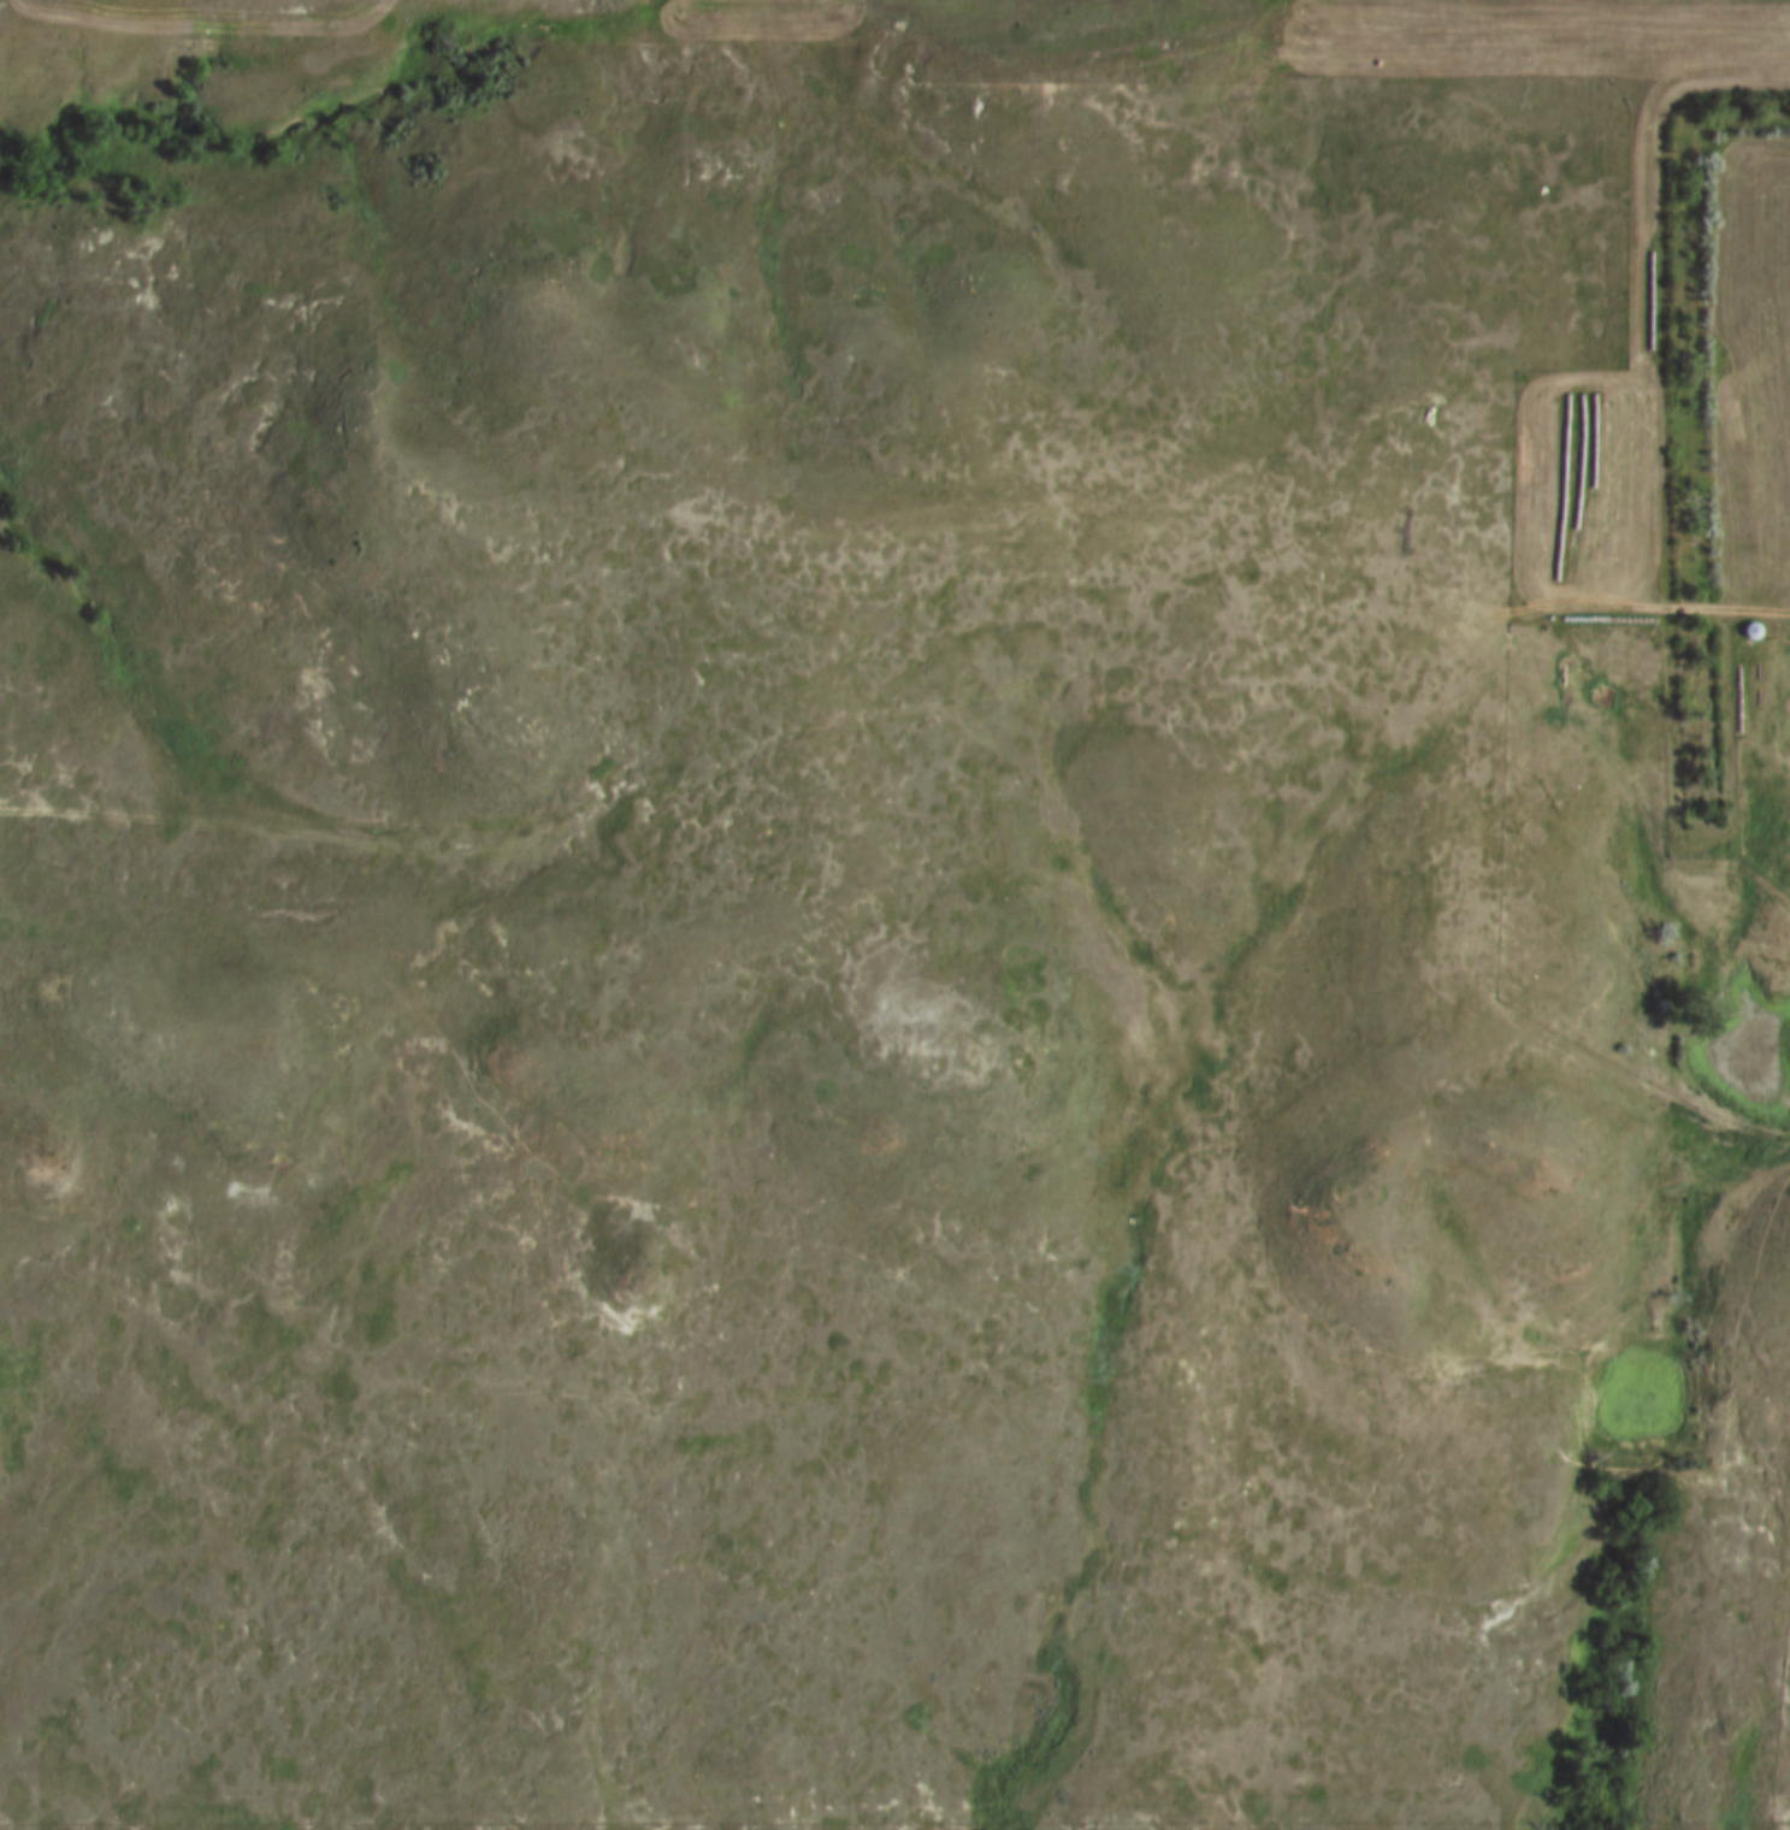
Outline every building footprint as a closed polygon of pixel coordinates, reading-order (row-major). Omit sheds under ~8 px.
[(1740,625),(1737,638),(1751,641),(1754,628),(1740,625)]
